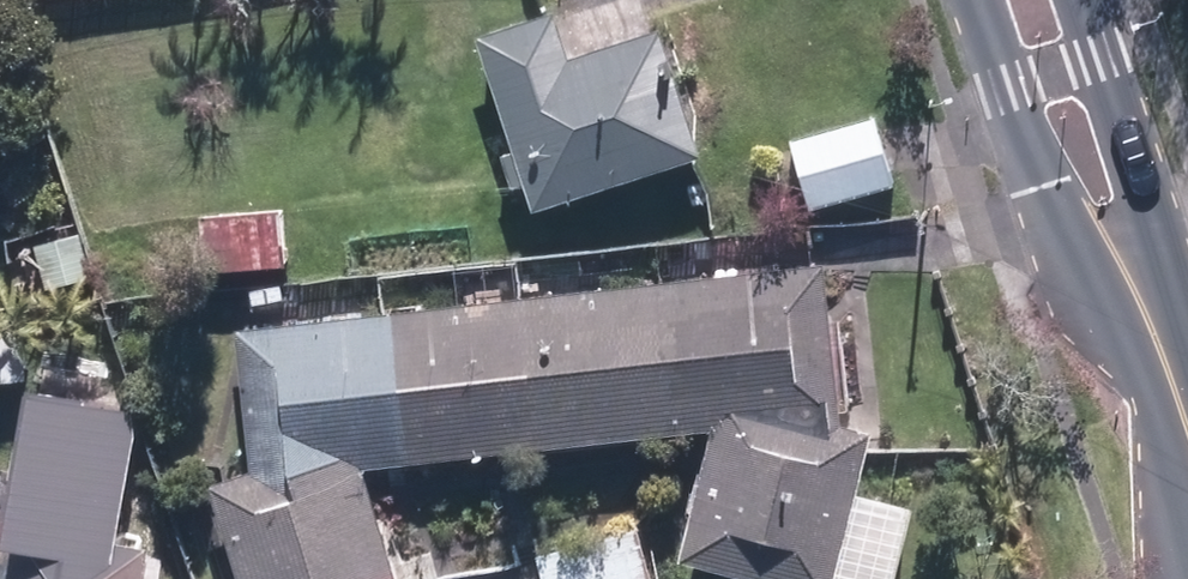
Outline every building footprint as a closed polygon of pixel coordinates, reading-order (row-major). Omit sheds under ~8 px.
[(578,65),(562,15),(492,38),(530,151),(510,158),(519,186),(539,179),(549,210),(709,156),(668,34),(578,65)] [(815,214),(901,187),(881,118),(795,145),(815,214)] [(294,264),(291,209),(217,213),(220,268),(294,264)] [(692,558),(780,578),(848,578),(885,432),(850,424),(833,268),(244,332),(260,474),(219,479),(251,578),(408,578),(372,467),(724,429),(711,482),(698,478),(689,515),(703,519),(692,558)] [(0,333),(0,364),(16,362),(14,332),(0,333)] [(157,549),(29,527),(20,578),(151,578),(157,549)] [(639,531),(541,561),(547,578),(654,578),(639,531)]
